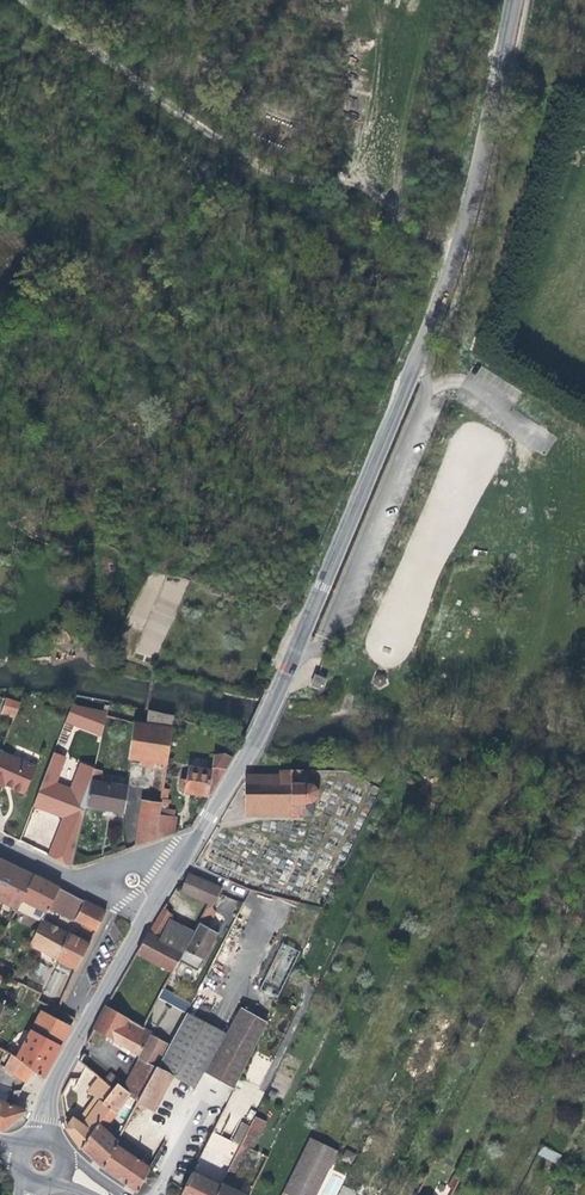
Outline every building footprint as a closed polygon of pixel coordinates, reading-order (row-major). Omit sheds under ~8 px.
[(164,577),(140,654),(159,660),(183,583),(164,577)] [(310,686),(321,690),(326,679),(314,674),(310,686)] [(373,682),(379,688),(387,684),(384,675),(376,675),(373,682)] [(15,719),(20,703),(7,699),(2,713),(11,715),(10,717),(14,718),(15,719)] [(66,721),(102,735),(106,716),(71,707),(66,721)] [(147,723),(172,727),(174,714),(149,709),(147,723)] [(167,764),(172,727),(147,723),(134,722),(129,758),(167,764)] [(1,752),(0,755),(0,786),(3,787),(5,784),(7,785),(9,786),(8,787),(24,794),(36,768),(1,752)] [(71,866),(86,807),(85,807),(94,770),(80,764),(70,790),(54,784),(64,758),(53,753),(33,805),(52,813),(63,818),(49,856),(71,866)] [(215,756),(213,768),(225,769),(232,759),(224,754),(215,756)] [(103,770),(94,768),(94,770),(85,807),(86,807),(109,811),(124,813),(128,786),(100,781),(103,770)] [(207,794),(209,794),(212,771),(196,768),(196,771),(189,770),(187,780),(182,779),(181,789),(188,790),(192,791),(192,793),(207,796),(207,794)] [(209,794),(225,769),(213,768),(212,771),(209,794)] [(245,783),(245,814),(290,815),(290,819),(292,819),(292,816),(313,815),(312,802),(316,797),(317,797),(317,796),(317,789),(318,789),(317,788),(313,783),(311,782),(311,783),(306,782),(306,778),(306,770),(291,770),(291,771),(279,771),(279,775),(244,775),(245,783)] [(139,845),(145,801),(141,800),(134,847),(139,845)] [(160,806),(161,803),(145,801),(139,845),(156,840),(160,809),(160,806)] [(166,810),(160,809),(156,840),(172,834),(175,818),(173,817),(165,817),(166,810)] [(16,909),(33,875),(14,865),(0,858),(0,901),(16,909)] [(185,882),(180,893),(212,907),(221,888),(188,874),(185,882)] [(45,881),(33,875),(16,909),(40,921),(41,919),(42,920),(49,907),(58,887),(45,881)] [(75,920),(85,901),(70,893),(58,887),(49,907),(75,920)] [(218,910),(231,914),(236,900),(223,896),(218,910)] [(105,911),(85,901),(75,920),(95,930),(105,911)] [(206,905),(199,921),(208,925),(215,909),(206,905)] [(185,950),(194,932),(171,921),(174,915),(163,907),(148,933),(136,952),(172,972),(179,961),(185,950)] [(29,945),(57,958),(69,933),(42,920),(41,919),(40,921),(29,945)] [(185,950),(203,959),(217,933),(199,923),(196,928),(194,932),(185,950)] [(90,944),(69,933),(57,958),(75,969),(76,969),(90,944)] [(283,943),(259,989),(275,997),(299,951),(283,943)] [(197,971),(203,959),(185,950),(179,961),(197,971)] [(17,973),(4,966),(1,970),(4,972),(2,976),(3,976),(13,981),(17,973)] [(45,993),(59,998),(68,975),(53,970),(45,993)] [(187,1010),(190,1001),(162,990),(158,1000),(187,1010)] [(124,1046),(131,1050),(139,1054),(150,1034),(151,1031),(105,1006),(92,1029),(109,1038),(124,1046)] [(267,1022),(241,1007),(226,1033),(203,1073),(233,1089),(267,1022)] [(41,1011),(17,1058),(33,1071),(43,1078),(58,1050),(70,1026),(41,1011)] [(226,1033),(186,1012),(169,1044),(156,1067),(173,1076),(195,1088),(203,1073),(226,1033)] [(139,1054),(139,1058),(156,1067),(169,1044),(150,1034),(139,1054)] [(31,1075),(33,1071),(17,1058),(11,1055),(4,1068),(26,1083),(31,1075)] [(138,1102),(156,1067),(139,1058),(123,1088),(129,1093),(138,1102)] [(156,1067),(138,1102),(154,1110),(173,1076),(156,1067)] [(95,1096),(78,1121),(79,1122),(82,1118),(85,1120),(101,1097),(104,1099),(112,1089),(97,1076),(92,1084),(88,1090),(95,1096)] [(116,1143),(118,1140),(104,1127),(116,1112),(115,1111),(129,1093),(123,1088),(117,1083),(112,1089),(104,1099),(102,1102),(109,1108),(91,1133),(79,1148),(90,1158),(102,1168),(116,1143)] [(13,1106),(16,1098),(0,1092),(0,1101),(13,1106)] [(82,1118),(79,1122),(91,1133),(109,1108),(102,1102),(104,1099),(101,1097),(85,1120),(82,1118)] [(0,1101),(0,1129),(5,1128),(23,1114),(25,1110),(13,1106),(0,1101)] [(64,1117),(65,1128),(72,1118),(64,1117)] [(73,1117),(72,1118),(65,1128),(79,1148),(91,1133),(79,1122),(78,1121),(73,1117)] [(250,1126),(249,1128),(261,1134),(266,1124),(254,1118),(250,1126)] [(250,1126),(241,1121),(237,1131),(246,1135),(249,1128),(250,1126)] [(222,1183),(241,1145),(232,1140),(212,1131),(193,1169),(222,1183)] [(232,1140),(241,1145),(246,1135),(237,1131),(232,1140)] [(310,1138),(283,1192),(290,1194),(316,1194),(337,1151),(310,1138)] [(136,1192),(150,1167),(116,1143),(102,1168),(118,1179),(136,1192)] [(241,1145),(222,1183),(230,1186),(248,1148),(241,1145)] [(542,1146),(538,1154),(557,1164),(561,1156),(542,1146)] [(351,1164),(356,1154),(347,1150),(342,1159),(351,1164)] [(222,1183),(193,1169),(181,1194),(216,1194),(222,1183)] [(222,1183),(216,1194),(247,1194),(230,1186),(222,1183)]
